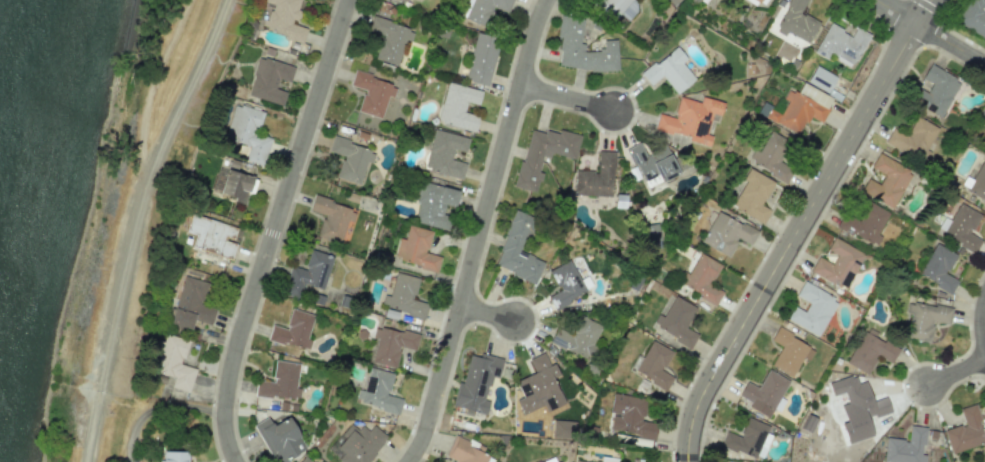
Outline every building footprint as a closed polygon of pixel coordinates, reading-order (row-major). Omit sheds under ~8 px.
[(264,2),(271,4),(263,30),(303,41),(306,28),(294,25),(301,0),(264,0),(264,2)] [(512,0),(471,0),(464,18),(486,27),(494,8),(506,13),(512,0)] [(639,8),(631,0),(597,0),(593,5),(611,22),(619,13),(627,21),(639,8)] [(773,31),(789,40),(792,35),(808,44),(819,22),(800,12),(806,0),(790,0),(773,31)] [(984,38),(984,0),(969,0),(957,23),(984,38)] [(614,73),(619,41),(603,39),(602,52),(584,49),(584,44),(580,44),(583,18),(562,15),(555,65),(614,73)] [(369,32),(381,34),(374,60),(398,65),(404,40),(411,41),(414,28),(372,18),(369,32)] [(813,52),(826,59),(829,53),(853,65),(869,34),(855,27),(851,35),(829,23),(813,52)] [(489,85),(498,37),(475,33),(465,81),(489,85)] [(640,74),(650,85),(661,76),(676,94),(694,79),(682,63),(686,59),(675,46),(640,74)] [(283,105),(286,92),(275,89),(278,79),(290,82),(294,66),(258,56),(247,95),(283,105)] [(847,87),(835,81),(837,77),(815,65),(806,82),(840,100),(847,87)] [(922,108),(942,117),(960,79),(928,65),(914,95),(926,100),(922,108)] [(381,118),(387,95),(393,97),(396,84),(354,72),(350,85),(364,89),(357,111),(381,118)] [(475,131),(478,116),(464,113),(466,102),(478,104),(481,90),(446,83),(437,123),(475,131)] [(723,102),(701,96),(700,102),(679,97),(673,118),(658,114),(654,130),(709,145),(711,136),(706,134),(711,114),(719,116),(723,102)] [(976,120),(984,125),(984,103),(976,120)] [(224,139),(248,145),(244,160),(263,165),(270,138),(257,134),(263,111),(234,104),(224,139)] [(938,127),(916,116),(906,136),(891,129),(884,143),(920,162),(938,127)] [(574,160),(580,134),(558,129),(557,134),(528,128),(515,187),(536,192),(541,173),(538,172),(542,153),(574,160)] [(462,179),(466,163),(451,160),(453,150),(466,152),(469,137),(432,129),(424,171),(462,179)] [(787,182),(795,166),(786,162),(795,144),(767,130),(757,151),(753,149),(747,163),(787,182)] [(335,177),(359,184),(366,161),(372,163),(375,150),(332,138),(328,151),(342,155),(335,177)] [(678,175),(666,146),(645,155),(640,143),(628,148),(644,188),(678,175)] [(613,151),(598,151),(597,171),(574,170),(573,195),(612,196),(613,151)] [(892,210),(912,172),(878,154),(870,168),(883,175),(878,184),(867,178),(859,192),(892,210)] [(982,159),(966,194),(984,203),(984,161),(982,159)] [(219,196),(245,202),(247,194),(253,195),(257,177),(225,170),(219,196)] [(773,182),(750,170),(730,207),(762,224),(770,210),(761,205),(773,182)] [(458,190),(422,182),(413,222),(447,230),(450,216),(442,215),(444,205),(455,207),(458,190)] [(346,220),(353,222),(356,208),(313,197),(309,210),(323,214),(317,237),(340,243),(346,220)] [(888,212),(867,202),(859,220),(843,213),(836,228),(876,246),(881,237),(877,235),(888,212)] [(975,252),(981,240),(970,234),(980,214),(959,203),(950,220),(943,217),(936,233),(975,252)] [(535,283),(543,261),(526,255),(524,257),(520,256),(534,217),(514,210),(492,267),(535,283)] [(757,232),(716,211),(700,242),(728,257),(737,239),(750,246),(757,232)] [(185,232),(194,235),(191,247),(232,258),(236,243),(232,242),(236,227),(190,214),(185,232)] [(431,231),(408,225),(405,239),(398,238),(393,260),(437,271),(440,256),(426,253),(431,231)] [(817,257),(810,272),(846,289),(864,253),(832,238),(826,250),(836,255),(832,264),(817,257)] [(951,292),(957,280),(945,274),(955,254),(933,243),(918,276),(951,292)] [(303,284),(323,290),(332,256),(310,249),(304,270),(290,266),(283,294),(299,298),(303,284)] [(720,263),(698,253),(689,274),(682,271),(676,285),(716,303),(723,290),(711,285),(720,263)] [(548,270),(558,291),(547,297),(553,308),(593,289),(587,276),(579,280),(569,260),(548,270)] [(428,304),(413,300),(419,278),(395,271),(385,308),(423,318),(428,304)] [(211,325),(216,308),(202,305),(208,282),(182,276),(170,324),(190,330),(193,320),(211,325)] [(786,319),(818,336),(837,300),(803,281),(795,296),(809,303),(804,312),(793,306),(786,319)] [(696,308),(674,296),(663,317),(658,314),(651,326),(691,347),(698,334),(685,328),(696,308)] [(952,309),(908,301),(901,336),(930,341),(933,322),(949,325),(952,309)] [(314,315),(291,308),(285,329),(272,325),(268,339),(308,351),(311,340),(307,338),(314,315)] [(549,342),(589,361),(595,347),(592,345),(601,326),(578,315),(569,334),(555,327),(549,342)] [(395,368),(400,347),(415,350),(419,336),(376,325),(372,338),(376,339),(371,362),(395,368)] [(771,365),(791,377),(802,357),(808,360),(814,348),(776,328),(770,340),(781,346),(771,365)] [(891,363),(900,348),(865,329),(846,363),(867,375),(878,356),(891,363)] [(189,392),(195,368),(182,365),(189,340),(165,333),(163,341),(159,340),(150,371),(174,377),(171,387),(189,392)] [(634,373),(666,389),(673,377),(662,371),(672,351),(650,340),(634,373)] [(563,404),(553,377),(558,375),(554,363),(548,365),(544,352),(527,359),(533,373),(515,380),(521,397),(516,399),(521,414),(543,406),(545,411),(563,404)] [(452,406),(465,409),(465,412),(485,416),(489,400),(485,400),(491,375),(498,377),(502,358),(479,353),(478,357),(468,354),(462,383),(457,382),(452,406)] [(299,363),(274,360),(272,382),(256,380),(254,395),(299,400),(300,388),(296,388),(299,363)] [(393,373),(369,367),(363,391),(358,390),(355,403),(398,413),(402,398),(388,395),(393,373)] [(738,396),(750,402),(747,407),(768,418),(788,380),(767,369),(757,388),(745,382),(738,396)] [(609,432),(654,438),(656,423),(643,421),(646,398),(612,394),(609,413),(612,414),(609,432)] [(974,404),(959,409),(964,424),(943,430),(950,453),(984,442),(984,440),(974,404)] [(288,417),(272,426),(267,417),(253,424),(274,461),(282,461),(306,449),(288,417)] [(725,431),(720,445),(761,460),(770,435),(766,434),(769,425),(746,417),(739,436),(725,431)] [(551,438),(573,438),(574,421),(552,420),(551,438)] [(372,426),(366,433),(353,423),(335,447),(343,453),(337,460),(340,461),(367,461),(387,437),(372,426)] [(882,461),(891,461),(924,461),(925,455),(922,455),(925,427),(909,425),(908,440),(885,437),(882,461)] [(493,458),(478,451),(480,446),(455,435),(445,457),(455,461),(454,461),(491,461),(493,458)] [(162,451),(162,461),(187,461),(187,452),(162,451)]
